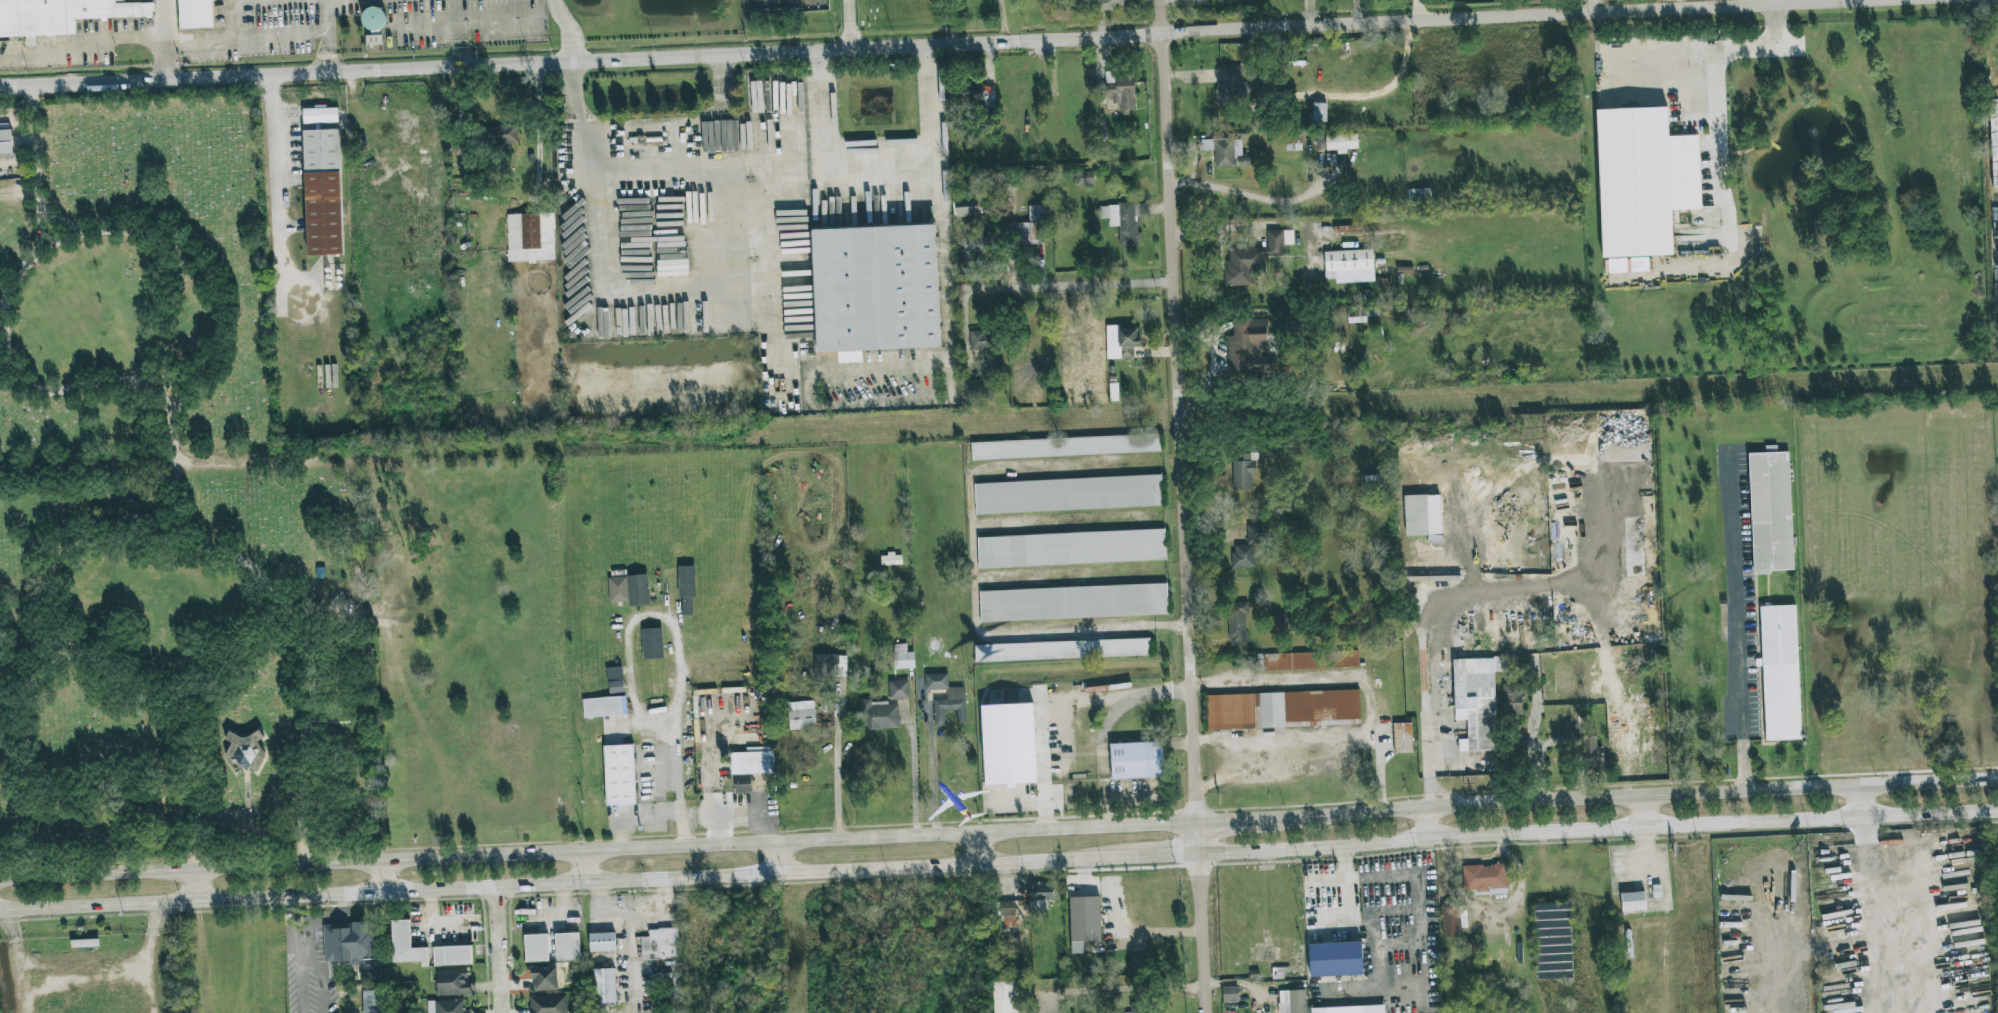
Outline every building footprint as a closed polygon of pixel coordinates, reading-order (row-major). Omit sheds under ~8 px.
[(72,40),(0,43),(0,0),(118,0),(118,8),(155,6),(156,22),(71,27),(72,40)] [(180,36),(179,0),(215,0),(216,35),(180,36)] [(1096,10),(1123,8),(1123,0),(1094,0),(1096,10)] [(1241,67),(1215,68),(1216,104),(1252,103),(1251,82),(1241,82),(1241,67)] [(1135,112),(1134,72),(1105,73),(1105,97),(1112,97),(1112,104),(1120,104),(1120,113),(1135,112)] [(959,85),(959,103),(985,103),(994,103),(994,88),(989,88),(989,95),(986,95),(986,85),(959,85)] [(1673,255),(1672,210),(1701,209),(1699,135),(1668,136),(1667,107),(1597,109),(1601,257),(1673,255)] [(338,123),(338,108),(303,109),(303,124),(338,123)] [(517,126),(482,127),(482,145),(517,144),(517,126)] [(344,254),(339,129),(303,130),(308,256),(344,254)] [(14,160),(0,161),(0,135),(13,134),(14,160)] [(1325,135),(1326,152),(1345,152),(1345,149),(1358,149),(1357,134),(1325,135)] [(1215,168),(1236,167),(1236,166),(1250,165),(1250,157),(1242,157),(1241,138),(1201,140),(1201,151),(1214,150),(1215,168)] [(1076,173),(1076,185),(1094,185),(1094,172),(1076,173)] [(978,216),(978,199),(955,200),(956,217),(978,216)] [(1119,246),(1139,245),(1138,216),(1146,216),(1146,203),(1099,205),(1100,219),(1108,218),(1109,227),(1118,226),(1119,246)] [(1028,206),(1028,223),(1015,223),(1016,245),(1046,244),(1045,205),(1028,206)] [(554,213),(506,215),(508,262),(555,261),(554,213)] [(1333,226),(1334,234),(1362,233),(1362,225),(1333,226)] [(1267,248),(1226,248),(1226,286),(1255,285),(1254,270),(1263,270),(1263,256),(1283,256),(1283,245),(1293,245),(1293,230),(1266,230),(1267,248)] [(815,237),(938,232),(943,355),(818,360),(815,237)] [(967,237),(967,252),(984,252),(983,237),(967,237)] [(1324,252),(1325,279),(1335,278),(1335,271),(1373,270),(1373,249),(1324,252)] [(1228,373),(1267,371),(1265,318),(1232,320),(1233,336),(1227,336),(1228,373)] [(1106,359),(1133,359),(1133,347),(1140,347),(1140,329),(1118,329),(1118,325),(1105,326),(1106,359)] [(970,350),(991,350),(991,330),(969,331),(970,350)] [(1160,452),(1159,434),(971,442),(972,460),(1160,452)] [(1233,490),(1256,490),(1255,446),(1249,447),(1249,453),(1232,454),(1233,490)] [(1751,455),(1767,454),(1766,446),(1779,446),(1780,453),(1790,453),(1796,573),(1756,575),(1751,455)] [(975,514),(1162,507),(1161,476),(974,483),(975,514)] [(1404,496),(1405,536),(1441,535),(1440,495),(1404,496)] [(1233,568),(1254,567),(1253,544),(1263,543),(1262,525),(1247,525),(1247,545),(1232,545),(1233,568)] [(1166,561),(1165,530),(977,537),(978,568),(1166,561)] [(881,555),(881,565),(901,564),(901,554),(881,555)] [(679,566),(680,615),(694,615),(694,566),(679,566)] [(608,577),(609,603),(629,602),(629,606),(650,605),(648,575),(608,577)] [(979,590),(980,622),(1168,615),(1167,584),(979,590)] [(1227,603),(1229,646),(1247,646),(1246,603),(1227,603)] [(1758,608),(1798,607),(1803,741),(1763,742),(1758,608)] [(642,629),(643,660),(663,659),(662,628),(642,629)] [(1149,656),(1148,639),(974,644),(975,662),(1149,656)] [(893,669),(914,668),(914,652),(907,652),(906,644),(892,644),(893,669)] [(814,655),(813,678),(846,679),(847,655),(814,655)] [(1453,659),(1454,720),(1467,720),(1467,739),(1458,739),(1458,752),(1496,751),(1495,672),(1504,671),(1504,658),(1453,659)] [(607,668),(608,693),(623,693),(623,667),(607,668)] [(965,687),(948,688),(948,674),(925,674),(925,690),(947,690),(947,700),(934,700),(935,727),(946,727),(945,711),(956,711),(956,725),(966,725),(965,687)] [(909,680),(889,681),(890,700),(909,699),(909,680)] [(1501,684),(1500,714),(1521,715),(1522,685),(1501,684)] [(1207,695),(1208,730),(1360,725),(1359,690),(1207,695)] [(583,717),(626,716),(626,697),(583,699),(583,717)] [(871,699),(860,699),(860,729),(899,729),(898,703),(871,704),(871,699)] [(787,703),(790,730),(817,727),(813,700),(787,703)] [(1036,783),(1033,703),(981,706),(984,785),(1036,783)] [(1411,723),(1393,723),(1394,753),(1412,753),(1411,723)] [(257,776),(267,749),(259,746),(261,739),(229,728),(225,740),(232,743),(224,763),(257,776)] [(1597,747),(1596,730),(1582,730),(1583,767),(1604,767),(1603,747),(1597,747)] [(1164,778),(1162,742),(1109,744),(1110,779),(1164,778)] [(636,805),(634,745),(604,746),(606,806),(636,805)] [(731,774),(773,773),(772,747),(746,748),(746,752),(730,753),(731,774)] [(751,793),(751,775),(734,775),(734,794),(751,793)] [(1474,895),(1507,894),(1507,865),(1462,866),(1463,890),(1474,890),(1474,895)] [(1048,901),(1053,900),(1053,883),(1028,884),(1029,911),(1048,911),(1048,901)] [(1645,910),(1645,892),(1621,893),(1621,911),(1645,910)] [(1068,898),(1071,954),(1083,953),(1083,942),(1101,941),(1099,897),(1068,898)] [(1016,927),(1015,901),(1000,902),(1000,928),(1016,927)] [(1572,978),(1570,903),(1534,904),(1536,979),(1572,978)] [(1441,907),(1442,937),(1461,937),(1460,928),(1467,928),(1466,906),(1441,907)] [(428,967),(428,948),(410,948),(410,920),(391,920),(392,963),(421,962),(421,967),(428,967)] [(323,924),(325,963),(352,962),(352,966),(359,966),(360,980),(380,980),(378,931),(369,931),(369,923),(323,924)] [(677,928),(648,929),(648,937),(641,937),(641,960),(678,959),(677,928)] [(555,934),(556,961),(580,960),(579,933),(555,934)] [(589,934),(589,952),(615,951),(615,933),(589,934)] [(525,962),(549,961),(548,934),(524,935),(525,962)] [(1362,942),(1309,944),(1310,977),(1363,975),(1362,942)] [(434,966),(472,965),(471,946),(433,947),(434,966)] [(531,967),(531,979),(534,979),(534,991),(558,991),(557,967),(531,967)] [(595,1004),(616,1003),(615,969),(594,969),(595,1004)] [(436,996),(472,995),(472,980),(466,980),(466,970),(435,971),(436,996)] [(993,982),(994,1012),(1018,1012),(1017,981),(993,982)] [(1237,986),(1222,987),(1222,1002),(1238,1001),(1237,986)] [(363,1012),(383,1012),(383,990),(362,991),(363,1012)] [(1278,991),(1279,1012),(1306,1012),(1306,990),(1278,991)] [(566,995),(529,996),(530,1012),(566,1012),(566,995)] [(1238,1002),(1221,1003),(1222,1012),(1238,1012),(1238,1002)] [(1149,1004),(1131,1003),(1130,1012),(1149,1012),(1149,1004)]
